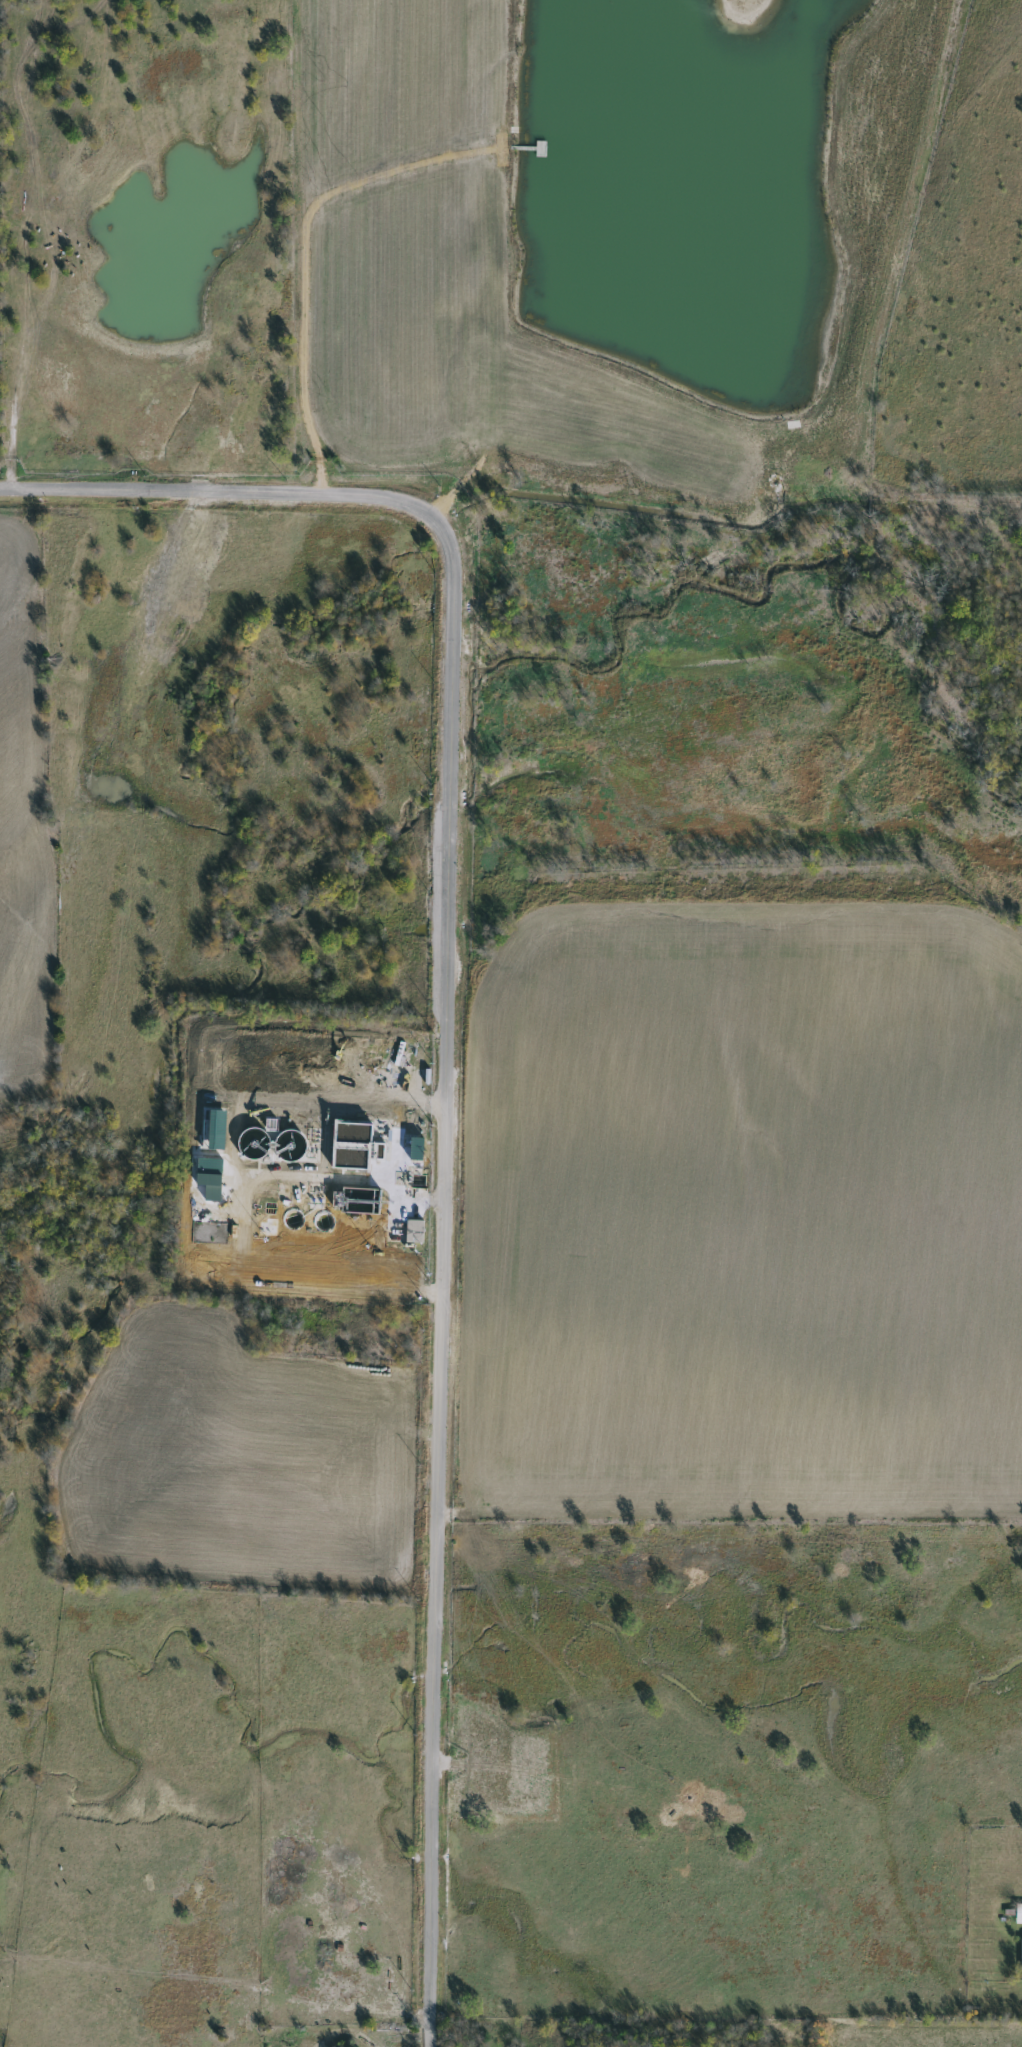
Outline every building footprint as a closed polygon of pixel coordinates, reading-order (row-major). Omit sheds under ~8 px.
[(422,1219),(422,1243),(403,1243),(403,1219),(422,1219)] [(1013,1904),(1021,1904),(1021,1924),(1013,1924),(1013,1904)]
